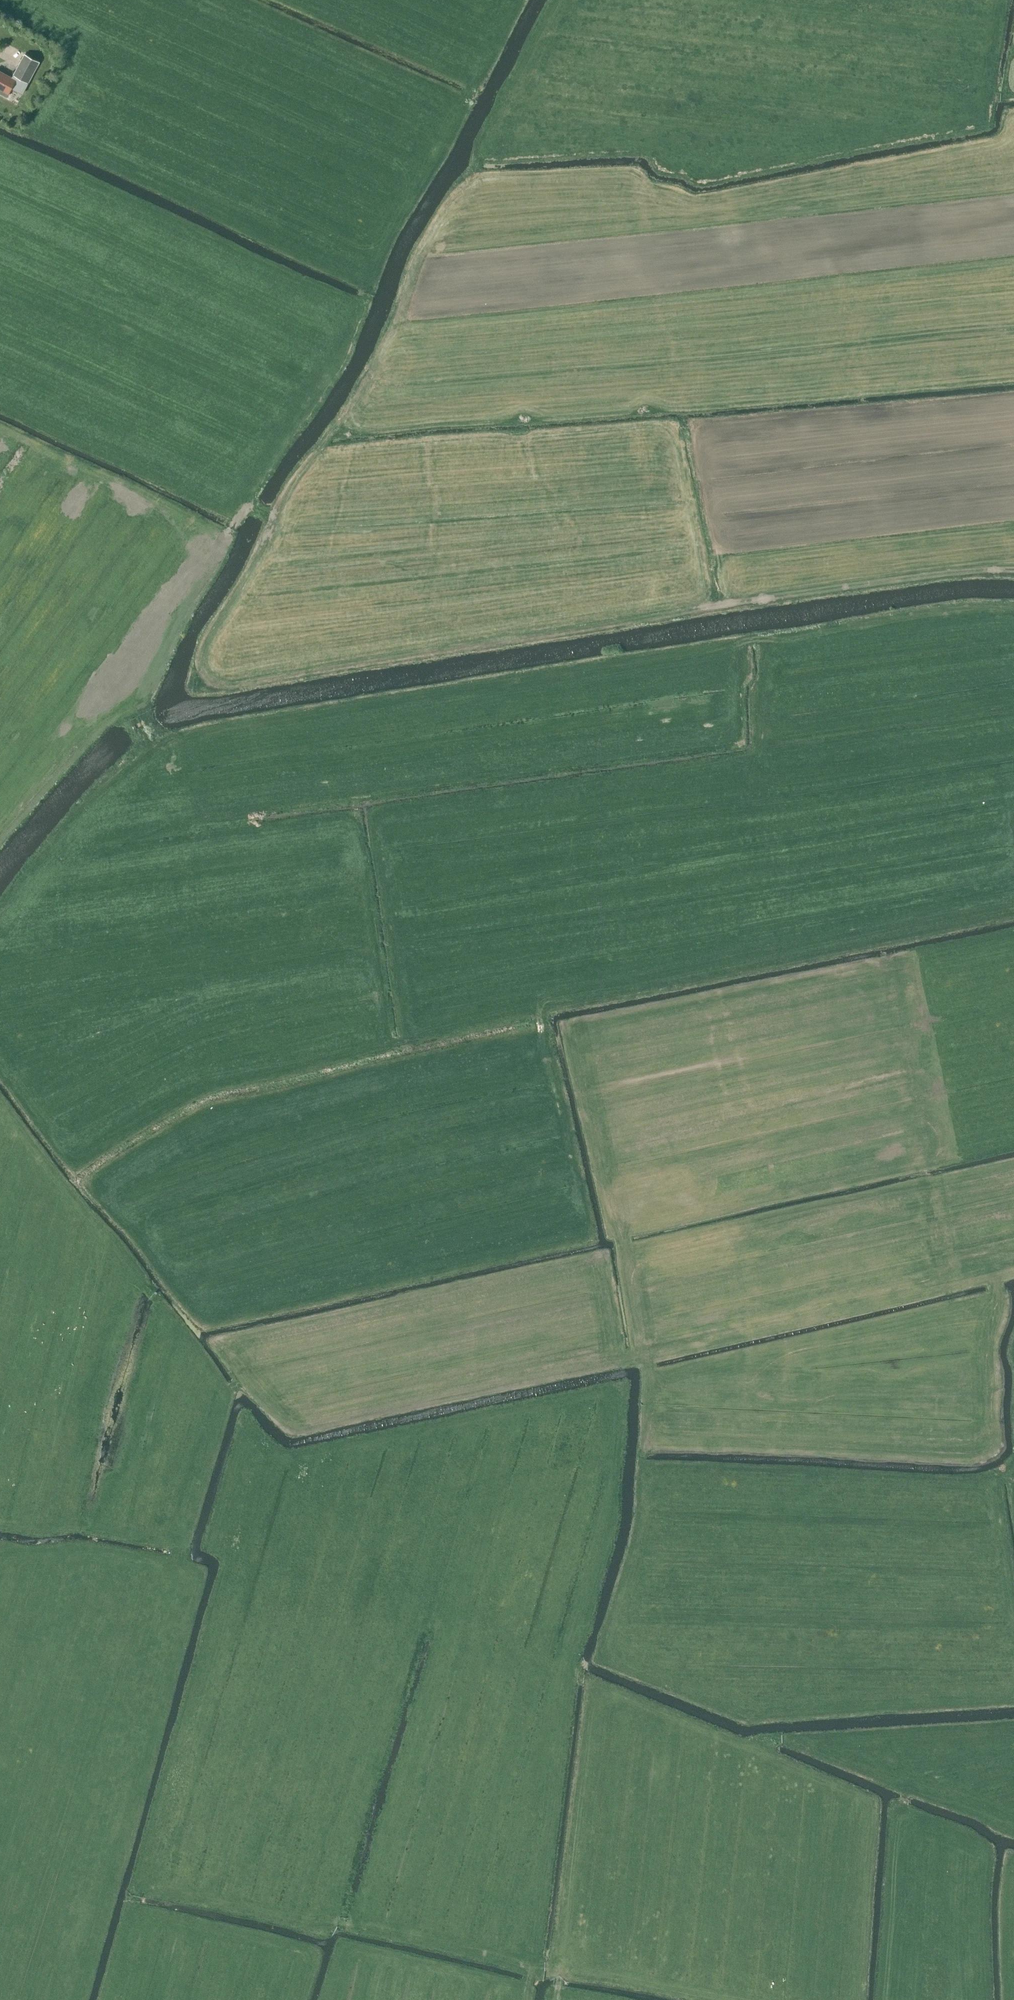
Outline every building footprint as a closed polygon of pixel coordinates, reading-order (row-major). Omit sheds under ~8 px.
[(41,62),(25,53),(11,78),(0,71),(0,88),(8,93),(11,88),(23,94),(41,62)]
